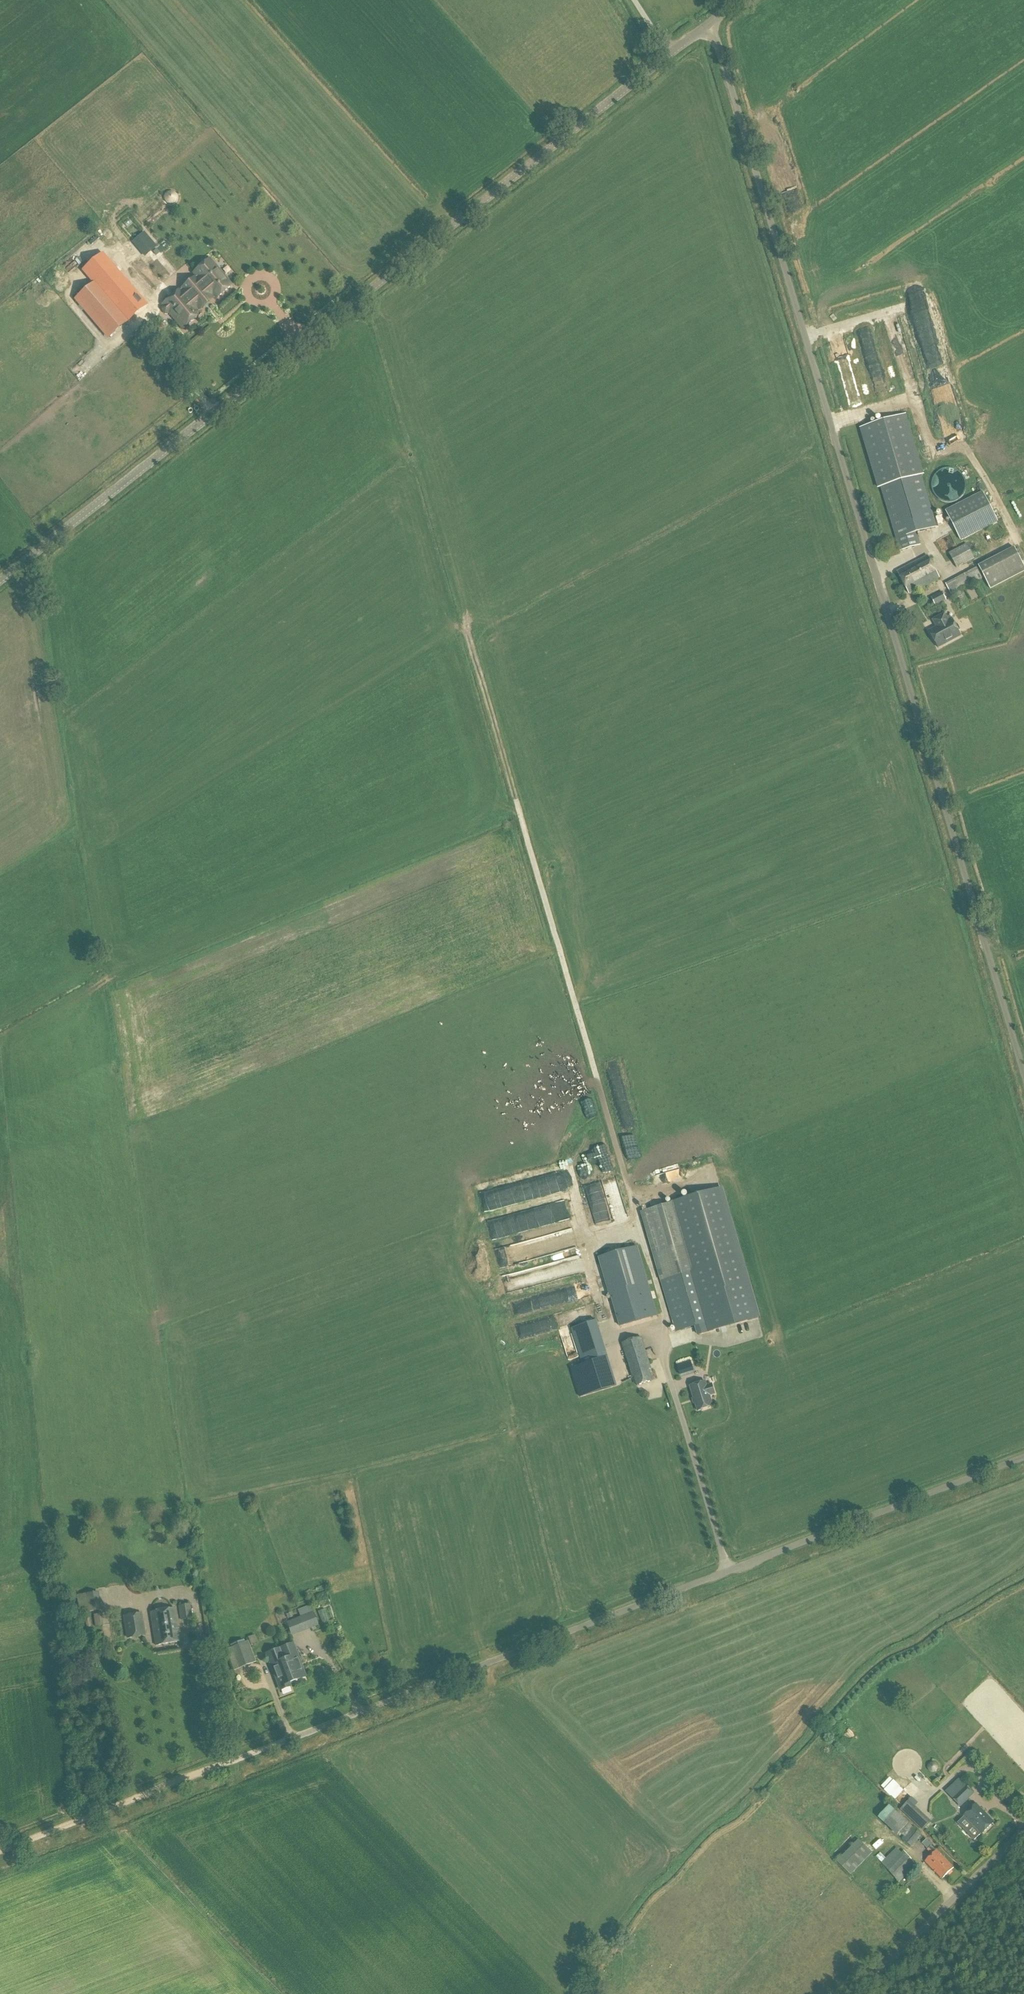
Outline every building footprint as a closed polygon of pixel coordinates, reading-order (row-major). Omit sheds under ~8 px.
[(98,227),(89,237),(92,240),(101,231),(98,227)] [(145,256),(156,247),(145,234),(134,243),(145,256)] [(161,280),(174,267),(159,251),(145,264),(161,280)] [(103,255),(84,271),(95,284),(127,321),(146,305),(103,255)] [(58,263),(68,269),(72,264),(61,258),(58,263)] [(211,260),(194,273),(197,276),(188,284),(204,304),(213,296),(216,300),(233,286),(211,260)] [(40,265),(42,277),(50,275),(49,264),(40,265)] [(77,299),(109,336),(127,321),(95,284),(77,299)] [(163,305),(183,329),(208,309),(204,304),(188,284),(163,305)] [(916,309),(919,338),(934,336),(931,307),(916,309)] [(155,327),(162,325),(159,317),(153,320),(155,327)] [(894,339),(902,335),(898,326),(889,330),(894,339)] [(179,349),(187,341),(178,332),(170,340),(179,349)] [(835,346),(848,343),(846,334),(833,337),(835,346)] [(881,488),(896,539),(937,527),(922,476),(923,475),(905,415),(861,429),(879,488),(881,488)] [(932,485),(932,488),(933,492),(935,496),(938,499),(941,501),(945,502),(949,503),(953,503),(956,502),(956,501),(960,499),(963,496),(965,493),(966,490),(967,486),(966,482),(965,478),(962,475),(959,472),(955,469),(952,468),(948,468),(943,469),(939,471),(936,474),(933,477),(932,481),(932,485)] [(947,511),(961,540),(997,522),(983,493),(947,511)] [(939,519),(942,526),(947,524),(944,517),(939,519)] [(949,553),(957,568),(974,559),(967,545),(949,553)] [(897,572),(909,594),(940,578),(924,549),(916,553),(919,560),(897,572)] [(989,590),(1023,572),(1023,568),(1014,549),(978,567),(989,590)] [(931,598),(936,606),(946,600),(941,592),(931,598)] [(930,632),(939,648),(961,636),(959,632),(960,630),(958,626),(956,625),(952,619),(949,621),(945,614),(934,620),(937,628),(930,632)] [(659,1188),(671,1186),(669,1178),(658,1180),(659,1188)] [(676,1331),(696,1326),(698,1334),(758,1317),(721,1189),(641,1212),(676,1331)] [(509,1242),(513,1257),(574,1241),(570,1227),(509,1242)] [(637,1247),(601,1258),(620,1326),(657,1316),(637,1247)] [(549,1289),(508,1299),(512,1313),(552,1303),(549,1289)] [(526,1321),(528,1330),(573,1319),(570,1309),(526,1321)] [(573,1328),(584,1365),(595,1362),(604,1392),(618,1387),(609,1357),(607,1358),(596,1321),(573,1328)] [(512,1336),(525,1332),(521,1322),(509,1326),(512,1336)] [(622,1343),(632,1377),(635,1377),(637,1385),(652,1381),(650,1372),(652,1372),(642,1337),(622,1343)] [(690,1386),(698,1411),(713,1406),(710,1395),(715,1394),(712,1384),(703,1387),(702,1382),(690,1386)] [(88,1594),(90,1612),(100,1610),(97,1592),(88,1594)] [(179,1606),(181,1620),(192,1618),(190,1603),(179,1606)] [(151,1612),(156,1645),(180,1641),(174,1608),(151,1612)] [(124,1616),(128,1638),(145,1635),(141,1613),(124,1616)] [(304,1629),(317,1624),(313,1613),(299,1618),(304,1629)] [(245,1643),(231,1648),(239,1668),(252,1663),(245,1643)] [(286,1646),(280,1649),(292,1682),(305,1677),(294,1648),(288,1651),(286,1646)] [(292,1682),(280,1649),(272,1652),(274,1656),(268,1658),(281,1690),(290,1687),(289,1683),(292,1682)] [(308,1677),(327,1671),(323,1659),(312,1663),(313,1668),(305,1670),(308,1677)] [(320,1676),(308,1678),(311,1692),(322,1689),(320,1676)] [(946,1792),(952,1797),(964,1785),(959,1779),(946,1792)] [(952,1797),(960,1806),(973,1793),(964,1785),(952,1797)] [(920,1805),(925,1802),(920,1794),(915,1796),(920,1805)] [(914,1806),(906,1813),(927,1836),(935,1829),(914,1806)] [(967,1818),(976,1828),(977,1827),(982,1833),(993,1823),(988,1817),(989,1816),(980,1806),(967,1818)] [(882,1818),(908,1845),(919,1834),(894,1807),(882,1818)] [(911,1848),(918,1855),(928,1843),(921,1836),(911,1848)] [(842,1867),(850,1874),(872,1852),(864,1844),(842,1867)] [(889,1856),(900,1852),(898,1844),(886,1848),(889,1856)] [(925,1860),(942,1878),(953,1867),(936,1849),(925,1860)] [(886,1867),(899,1882),(916,1865),(903,1850),(886,1867)]
